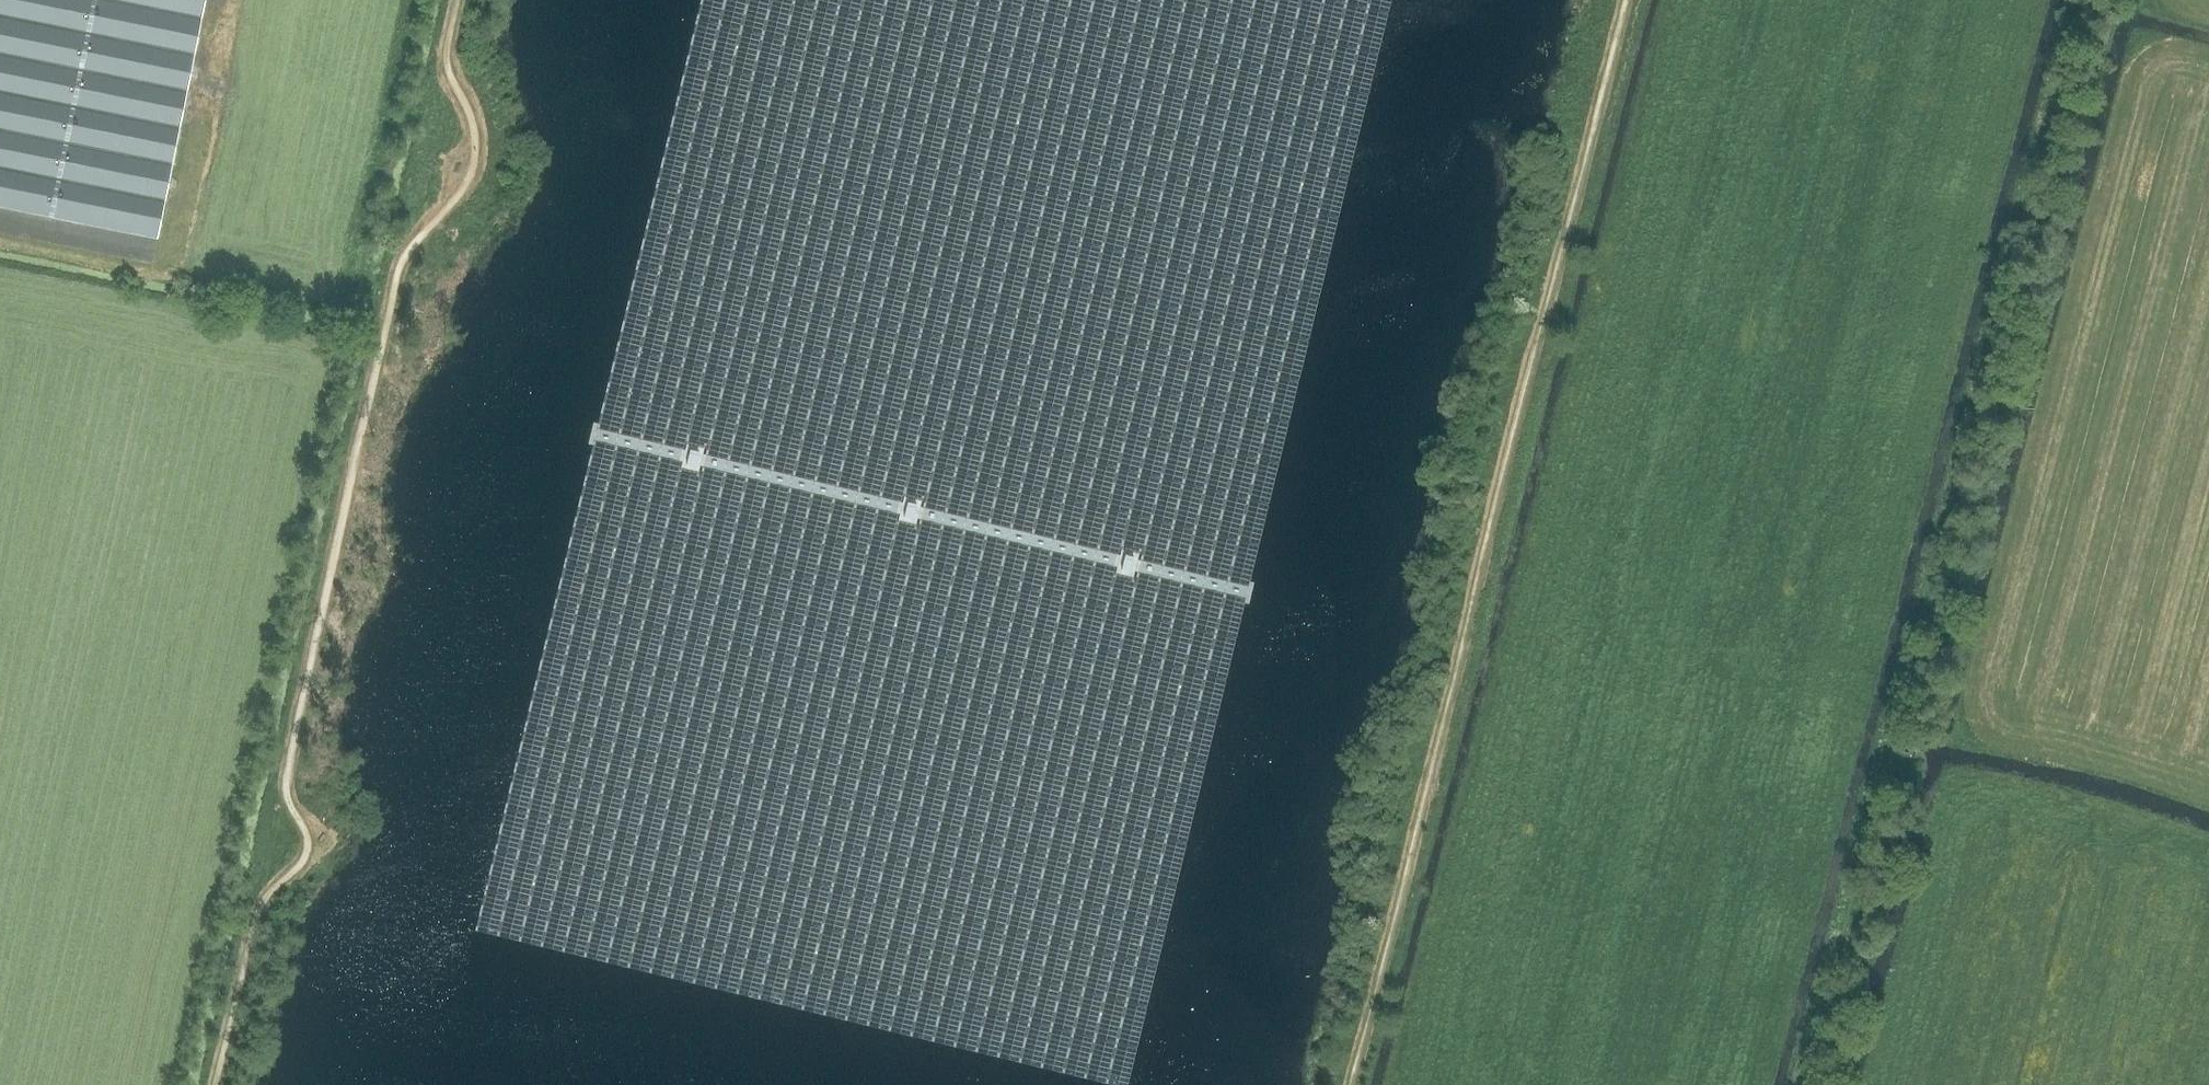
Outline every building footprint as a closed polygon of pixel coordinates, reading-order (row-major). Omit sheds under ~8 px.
[(207,0),(0,0),(0,207),(164,237),(207,0)]
